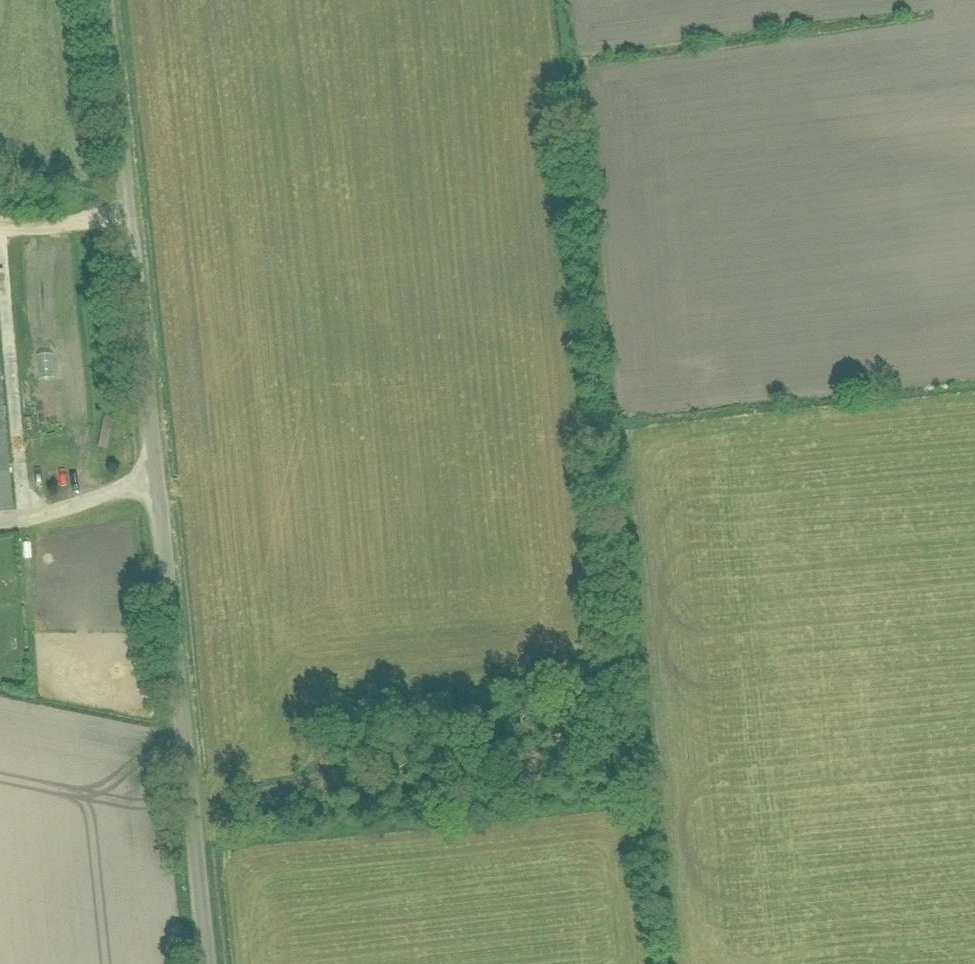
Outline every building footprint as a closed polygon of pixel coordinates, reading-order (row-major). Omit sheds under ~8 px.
[(11,511),(0,389),(0,512),(11,511)]
